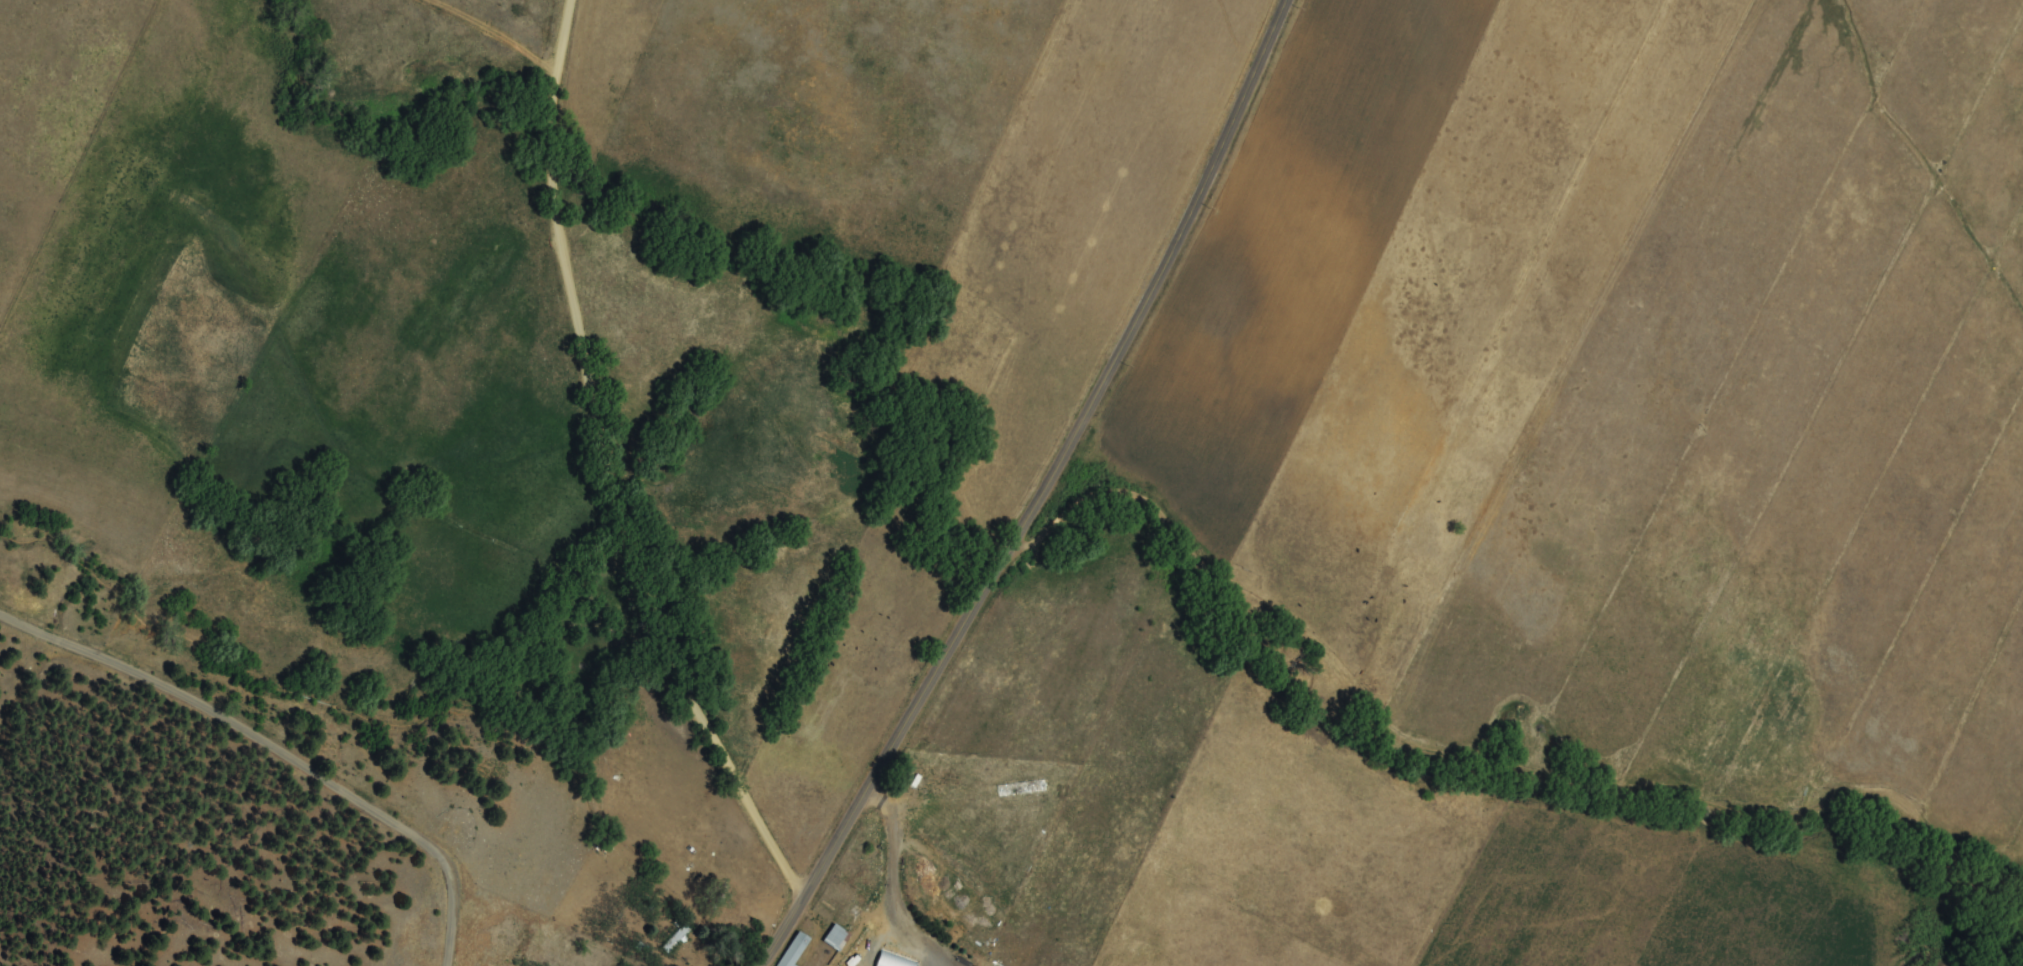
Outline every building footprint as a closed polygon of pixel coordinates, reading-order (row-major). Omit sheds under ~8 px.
[(693,932),(685,924),(662,948),(669,955),(693,932)] [(840,952),(851,932),(837,924),(826,943),(840,952)] [(802,931),(778,965),(798,965),(816,940),(802,931)]
